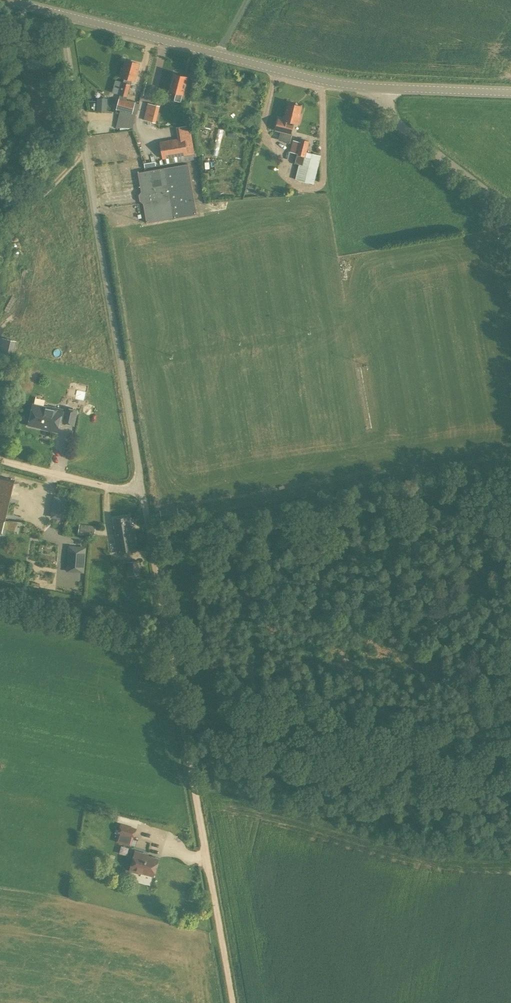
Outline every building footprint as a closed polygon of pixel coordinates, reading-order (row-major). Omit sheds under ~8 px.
[(116,80),(113,92),(120,94),(127,96),(132,80),(135,80),(139,64),(126,60),(124,69),(122,68),(120,76),(125,78),(124,82),(116,80)] [(173,74),(169,91),(176,93),(174,100),(181,102),(182,94),(183,95),(187,77),(186,77),(181,76),(181,75),(177,73),(175,74),(173,74)] [(109,111),(110,97),(100,96),(98,110),(109,111)] [(119,99),(117,109),(121,110),(132,113),(135,103),(126,101),(119,99)] [(294,123),(299,124),(301,116),(299,115),(302,106),(288,103),(284,119),(278,118),(275,130),(281,132),(279,140),(289,142),(291,134),(294,123)] [(144,120),(153,122),(156,108),(147,106),(144,120)] [(162,159),(195,153),(192,135),(159,141),(162,159)] [(320,160),(316,159),(317,155),(307,152),(309,141),(300,139),(296,155),(295,163),(300,165),(296,180),(313,184),(320,160)] [(149,161),(149,169),(165,168),(165,160),(149,161)] [(141,172),(145,194),(142,195),(147,223),(174,218),(172,205),(194,201),(188,164),(141,172)] [(22,287),(25,271),(13,269),(12,278),(19,279),(18,287),(22,287)] [(13,352),(16,341),(3,338),(0,350),(0,354),(12,357),(13,352)] [(89,385),(78,383),(75,399),(85,401),(89,385)] [(33,404),(29,425),(58,431),(61,419),(64,420),(64,423),(73,425),(76,410),(67,408),(66,413),(62,412),(63,410),(49,407),(48,408),(33,404)] [(9,501),(14,480),(0,477),(0,532),(2,532),(9,501)] [(179,518),(177,508),(159,510),(161,520),(179,518)] [(65,512),(53,510),(52,517),(63,519),(65,512)] [(114,537),(117,552),(136,548),(134,535),(132,535),(129,517),(113,519),(116,537),(114,537)] [(78,534),(94,537),(96,526),(80,524),(78,534)] [(74,566),(74,571),(83,572),(85,548),(70,547),(68,565),(74,566)] [(128,561),(130,575),(140,573),(138,560),(128,561)] [(117,834),(118,835),(116,842),(131,846),(133,839),(134,839),(137,828),(120,823),(117,834)] [(137,872),(137,871),(153,875),(158,859),(142,855),(143,853),(136,851),(130,870),(137,872)]
